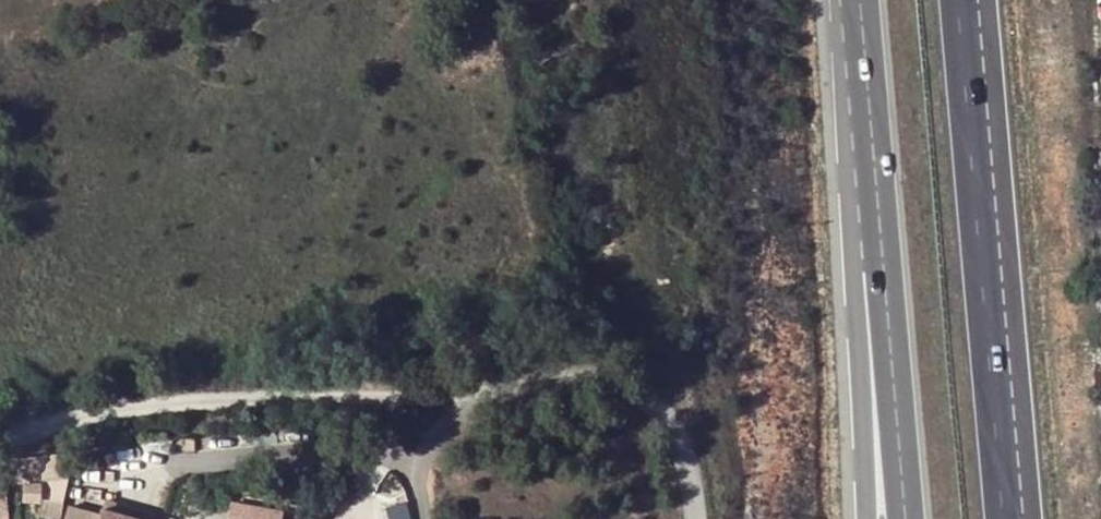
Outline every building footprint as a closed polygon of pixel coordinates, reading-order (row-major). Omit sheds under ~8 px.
[(62,451),(18,455),(20,476),(63,473),(62,451)] [(11,482),(0,482),(0,518),(13,518),(11,482)] [(290,506),(235,498),(232,518),(288,518),(290,506)] [(104,517),(72,508),(69,518),(133,518),(106,512),(104,517)]
